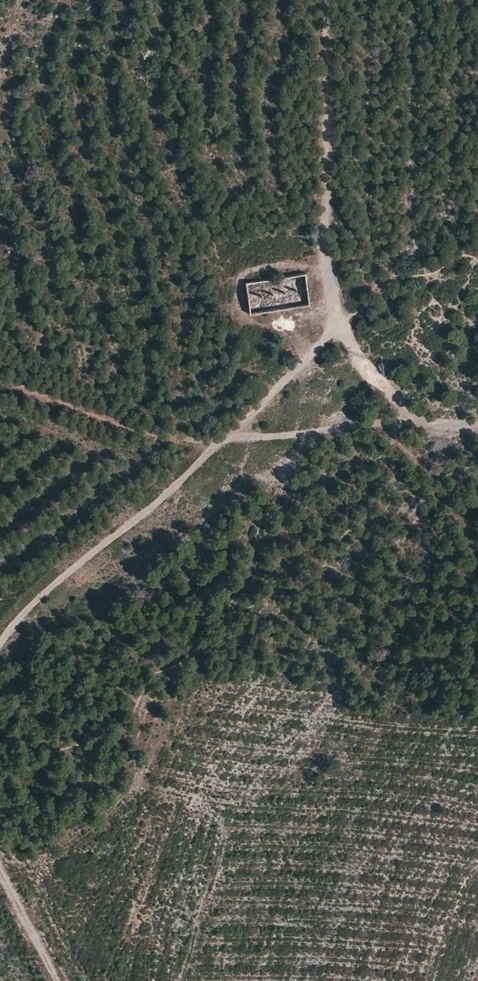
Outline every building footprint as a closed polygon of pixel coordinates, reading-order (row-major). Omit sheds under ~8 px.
[(306,273),(247,282),(252,312),(309,303),(306,273)]
